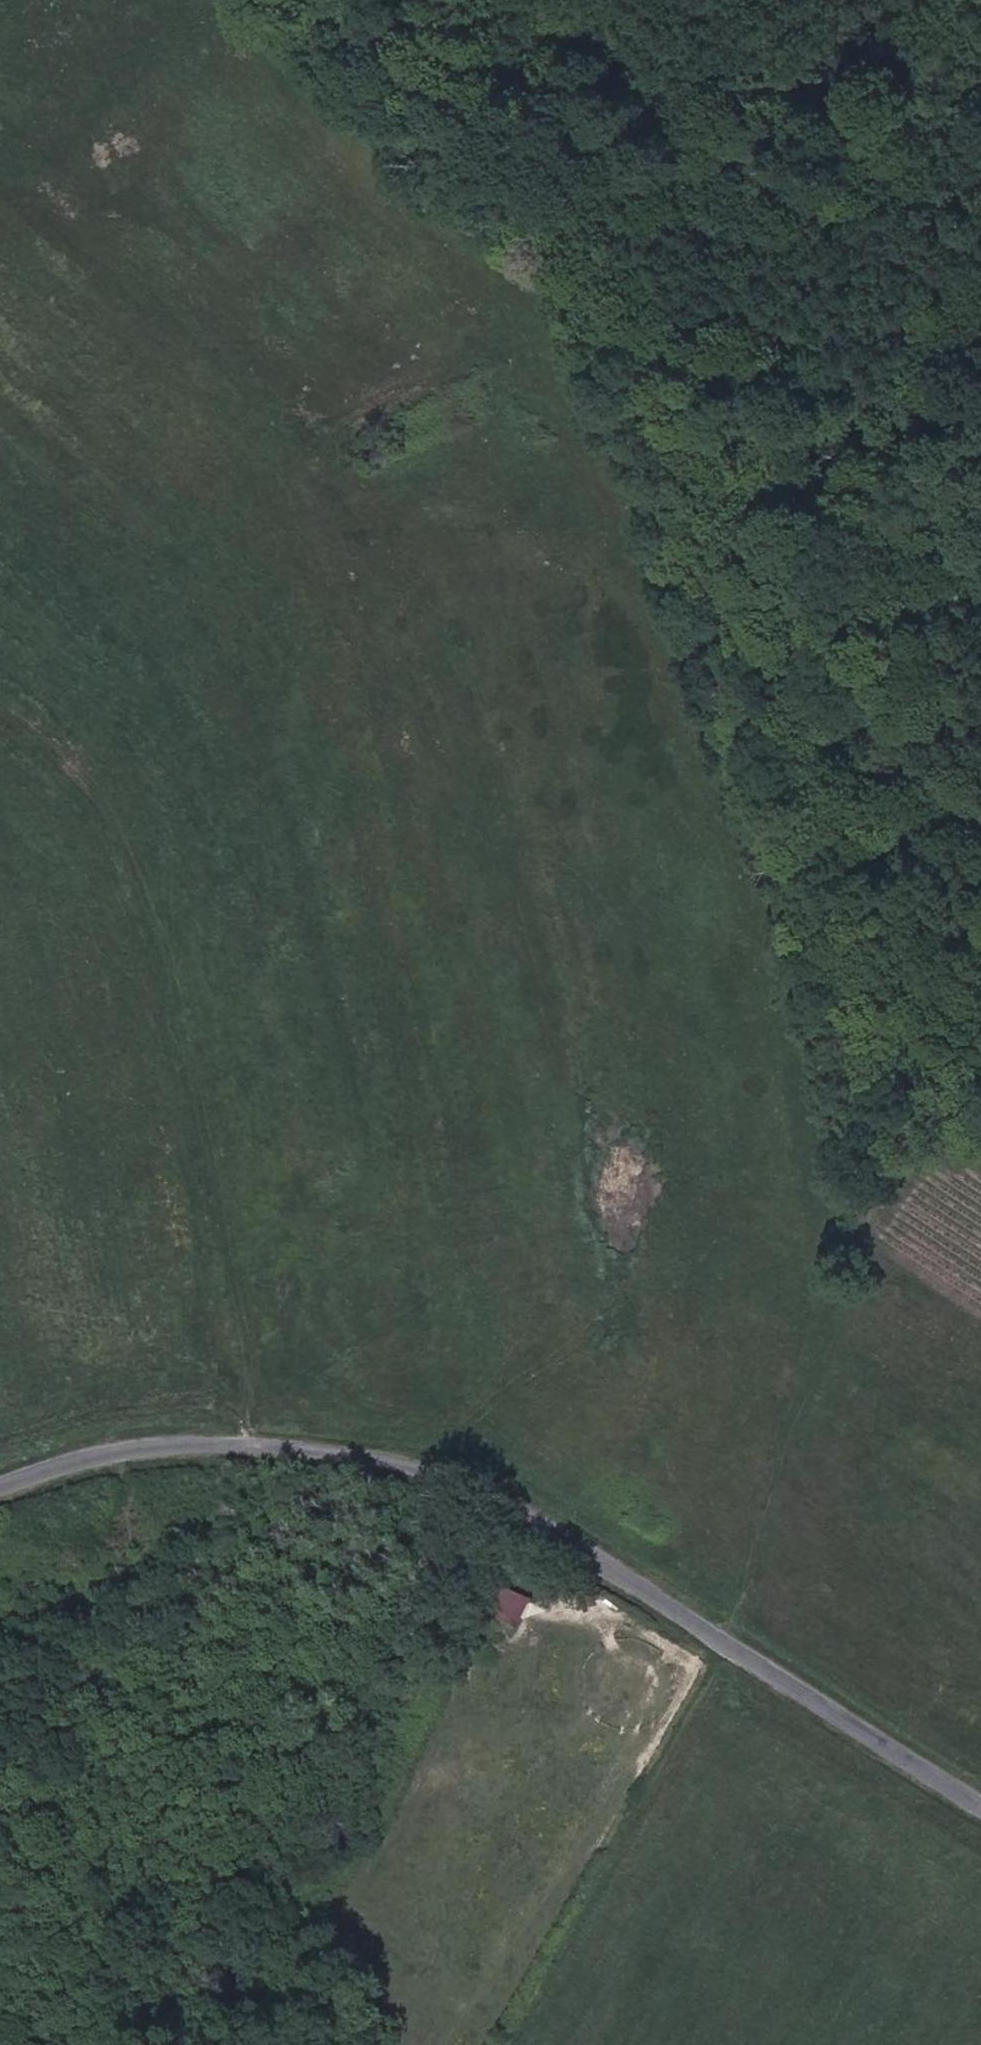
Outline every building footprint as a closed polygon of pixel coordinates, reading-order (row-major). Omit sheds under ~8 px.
[(512,1614),(527,1618),(532,1595),(517,1592),(512,1614)]
